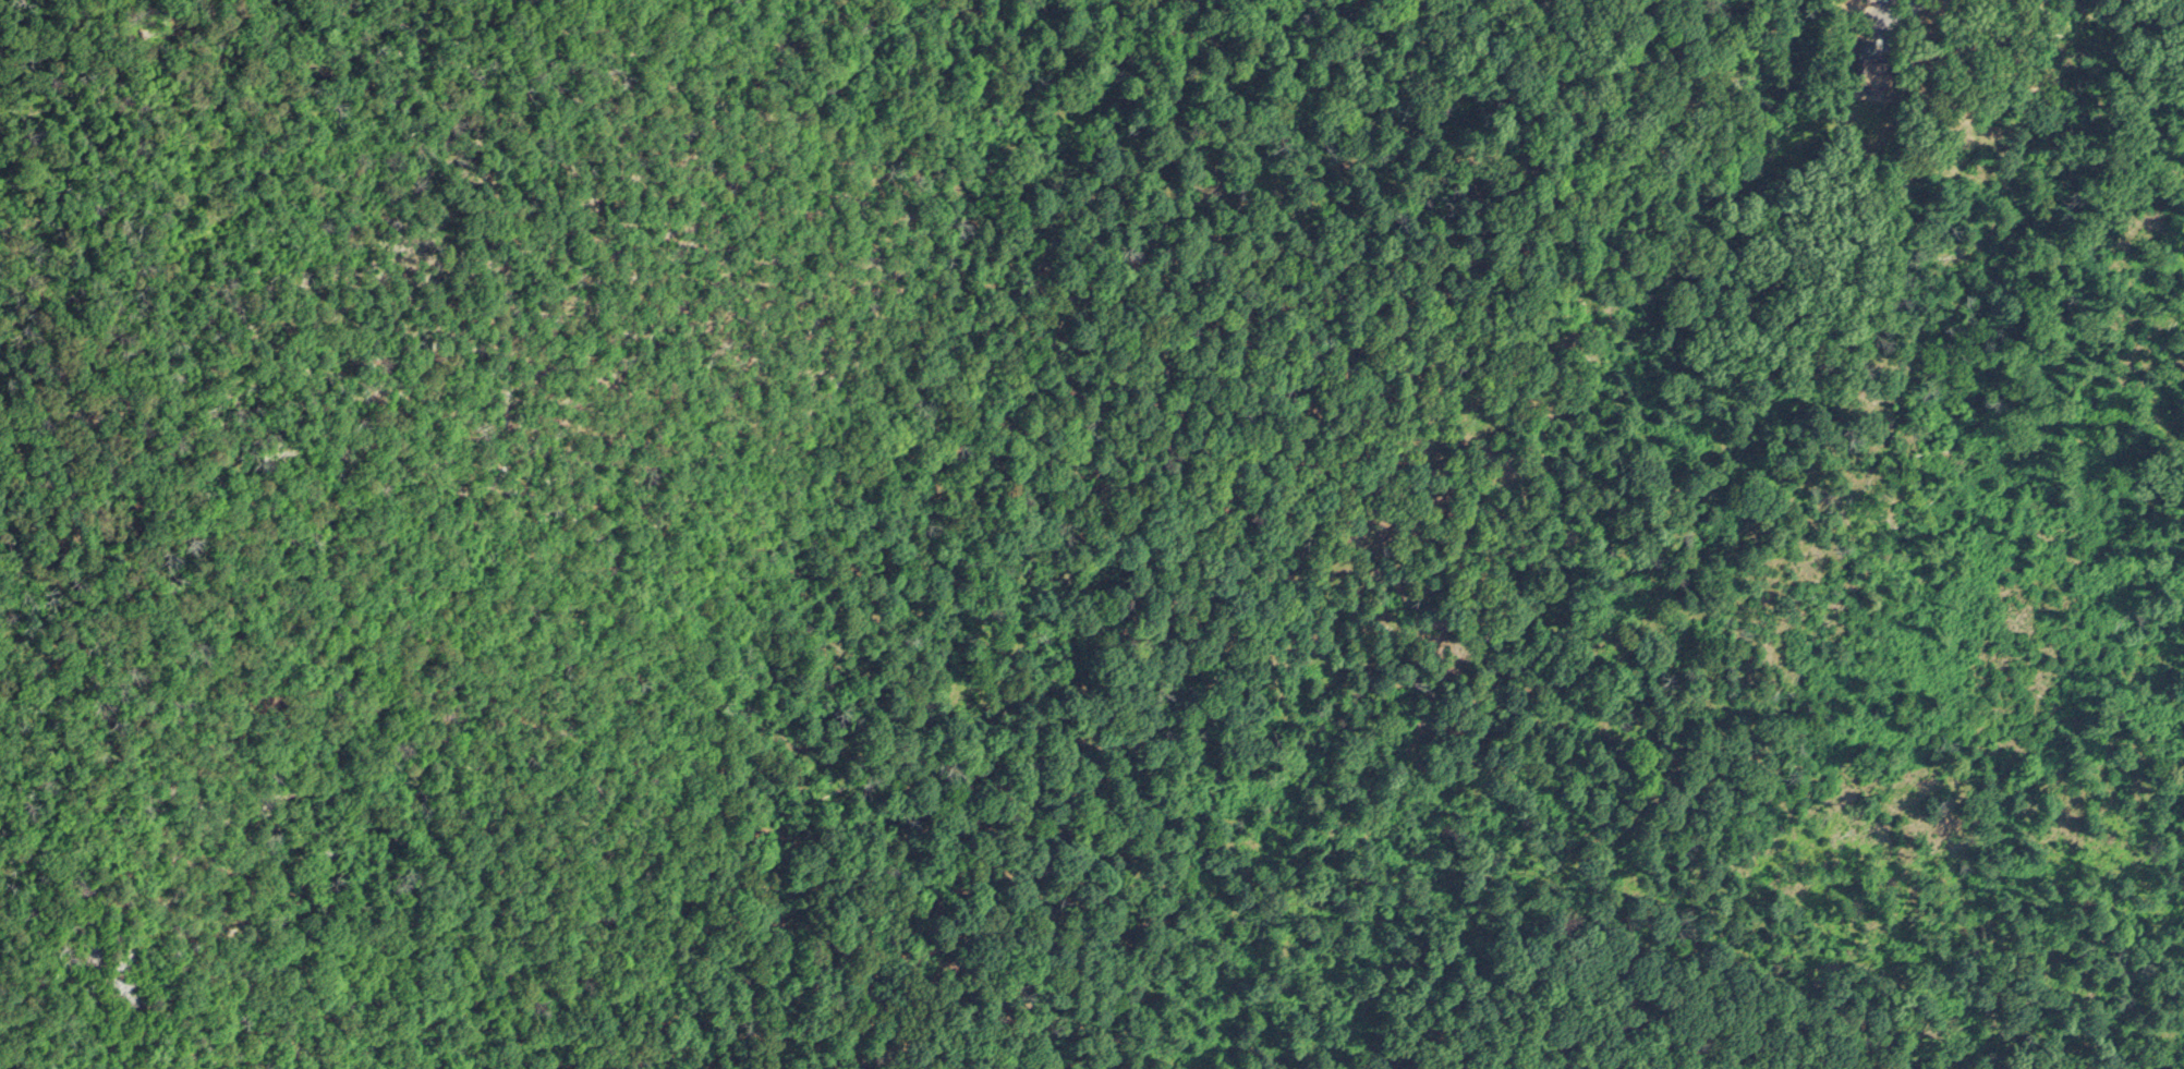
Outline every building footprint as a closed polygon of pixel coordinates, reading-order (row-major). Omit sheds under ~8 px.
[(1887,39),(1862,39),(1861,84),(1886,84),(1887,39)]
